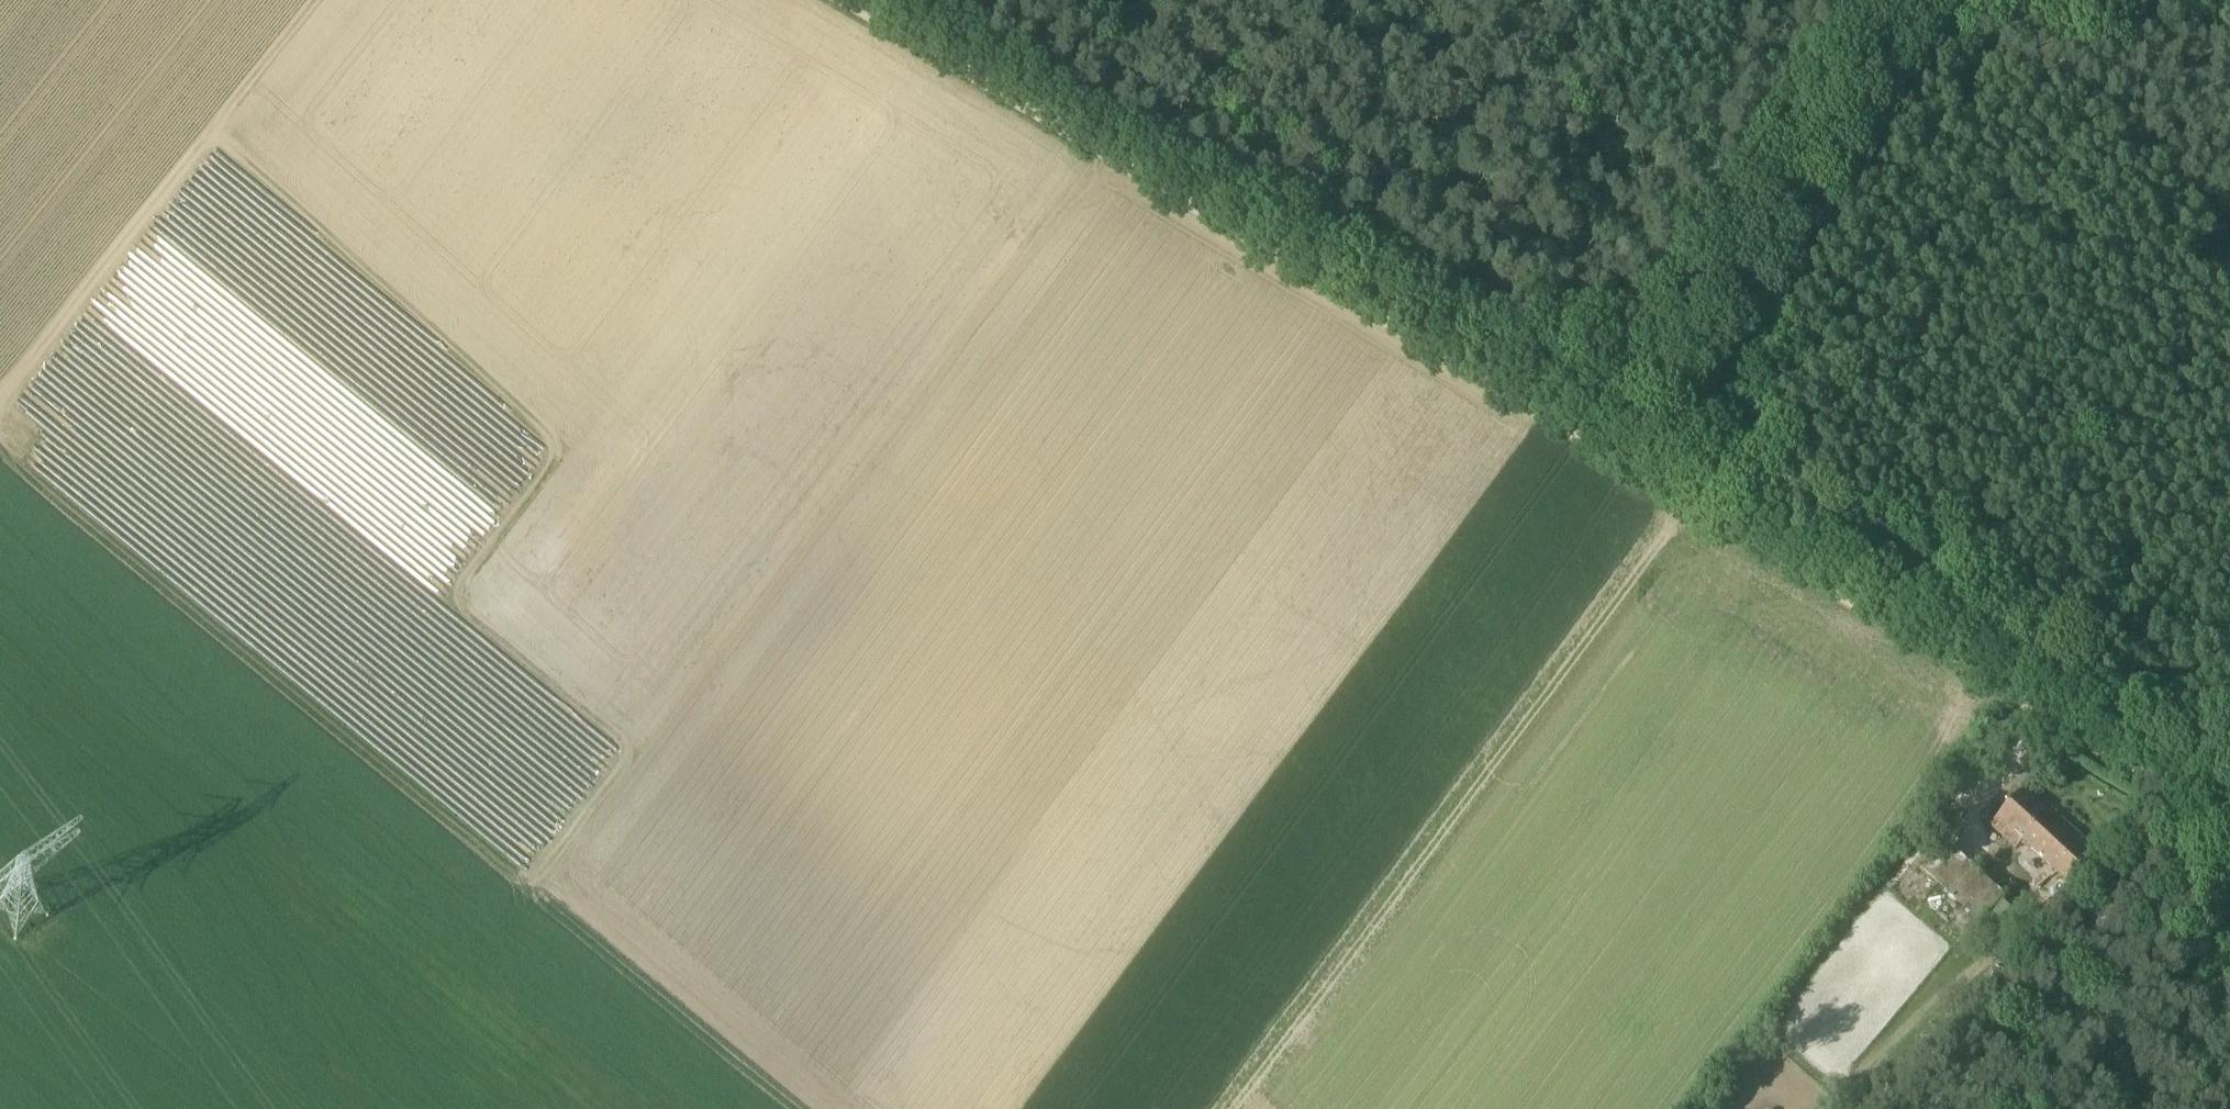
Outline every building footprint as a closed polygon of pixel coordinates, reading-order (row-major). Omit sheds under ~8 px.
[(2077,887),(2104,857),(2053,811),(2049,816),(2023,793),(2001,818),(2077,887)] [(1948,847),(1926,870),(1908,890),(1922,903),(1935,888),(1940,886),(1965,908),(1957,916),(1973,931),(1979,923),(1980,924),(2004,897),(1948,847)]
